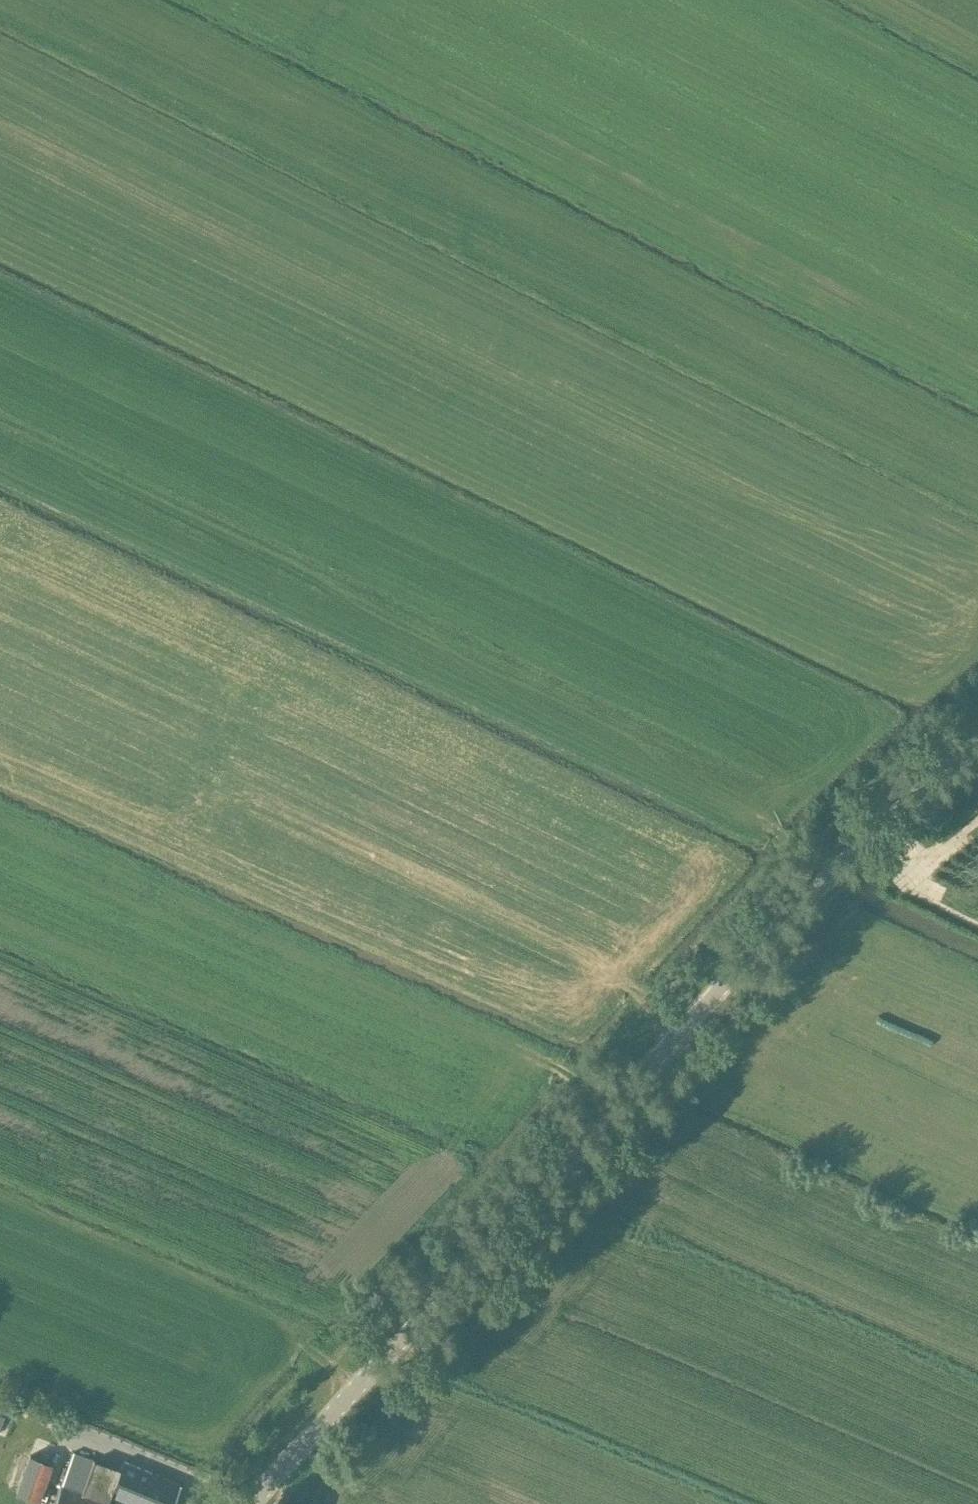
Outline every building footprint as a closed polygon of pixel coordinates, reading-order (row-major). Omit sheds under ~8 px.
[(54,1503),(129,1503),(131,1498),(145,1503),(172,1503),(181,1483),(181,1482),(124,1459),(120,1469),(110,1496),(85,1487),(95,1459),(74,1450),(54,1503)] [(38,1499),(52,1461),(31,1453),(17,1491),(38,1499)]
